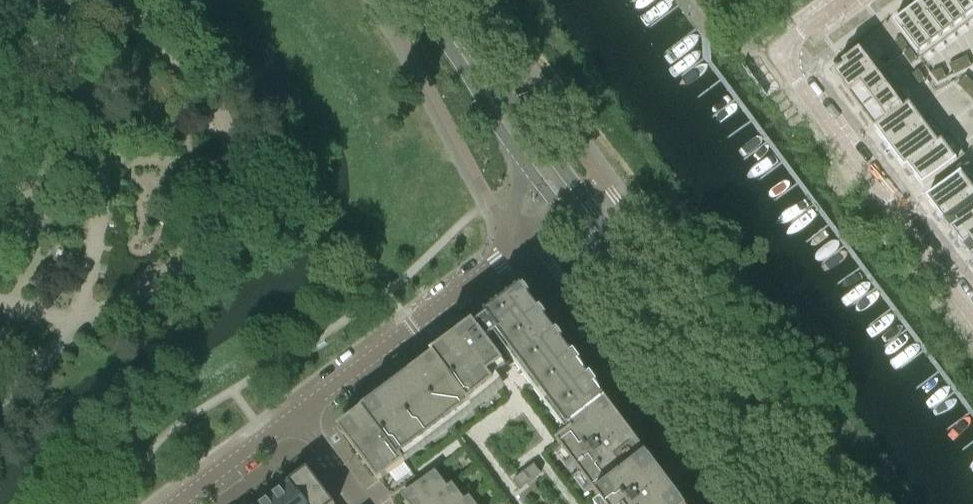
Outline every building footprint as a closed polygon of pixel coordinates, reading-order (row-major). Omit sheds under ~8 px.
[(934,3),(958,35),(969,26),(949,0),(938,0),(934,3)] [(969,26),(972,23),(972,5),(969,0),(949,0),(969,26)] [(934,3),(922,12),(946,43),(958,35),(934,3)] [(922,12),(911,20),(935,52),(946,43),(922,12)] [(911,20),(899,30),(923,61),(935,52),(911,20)] [(908,45),(902,50),(909,60),(915,55),(908,45)] [(838,78),(837,78),(850,96),(853,100),(854,101),(890,74),(873,51),(848,70),(851,74),(841,81),(838,78)] [(915,55),(909,60),(917,70),(923,65),(915,55)] [(963,66),(968,75),(972,72),(972,63),(972,61),(963,66)] [(963,66),(954,70),(959,79),(968,75),(963,66)] [(890,74),(854,101),(856,103),(858,107),(867,119),(904,91),(890,74)] [(946,74),(936,79),(942,87),(951,83),(946,74)] [(924,76),(917,81),(924,90),(931,86),(924,76)] [(963,89),(971,97),(972,95),(972,82),(971,80),(963,89)] [(904,91),(867,119),(869,120),(871,124),(880,136),(916,108),(904,91)] [(916,108),(880,136),(890,148),(894,153),(895,155),(930,129),(916,110),(917,109),(916,108)] [(930,129),(895,155),(896,156),(900,162),(909,174),(947,145),(943,147),(930,129)] [(947,145),(909,174),(910,175),(913,172),(918,179),(927,192),(962,165),(947,145)] [(931,203),(942,218),(946,223),(948,225),(972,206),(972,186),(966,177),(931,203)] [(948,225),(957,237),(961,242),(962,244),(972,236),(972,206),(948,225)] [(962,244),(963,246),(967,251),(972,259),(972,236),(962,244)] [(608,402),(524,290),(487,317),(571,429),(608,402)] [(339,428),(379,481),(392,499),(394,503),(402,497),(407,503),(683,503),(608,402),(571,429),(487,317),(339,428)] [(308,468),(259,503),(335,503),(308,468)]
